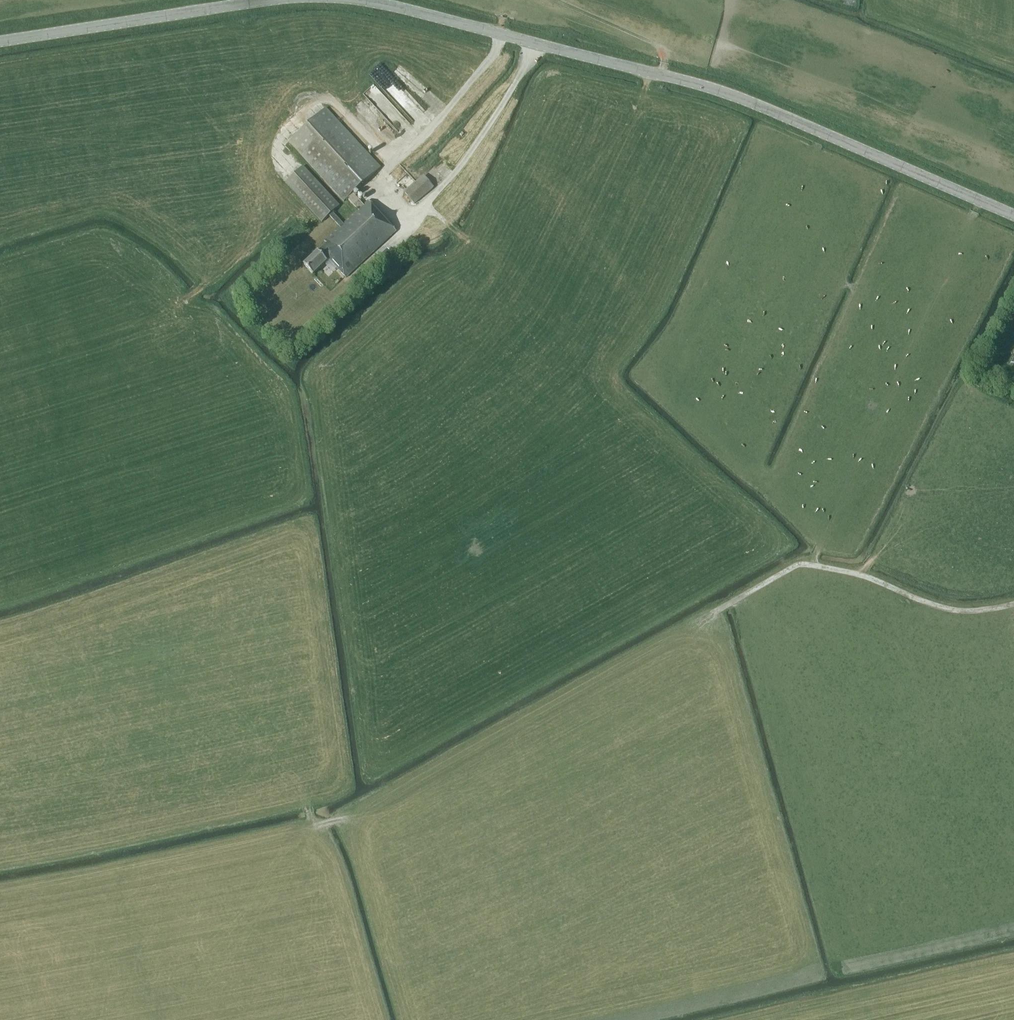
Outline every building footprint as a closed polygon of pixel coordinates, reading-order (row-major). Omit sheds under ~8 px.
[(378,96),(377,93),(379,92),(375,86),(368,91),(372,99),(378,96)] [(344,202),(347,199),(358,210),(343,224),(332,212),(339,206),(303,166),(285,182),(322,222),(329,215),(340,227),(324,241),(327,244),(304,265),(313,274),(329,259),(346,277),(396,231),(368,200),(363,205),(352,194),(381,168),(326,108),(289,142),(344,202)] [(404,192),(414,204),(434,188),(423,175),(404,192)] [(375,260),(380,266),(392,255),(387,249),(375,260)]
